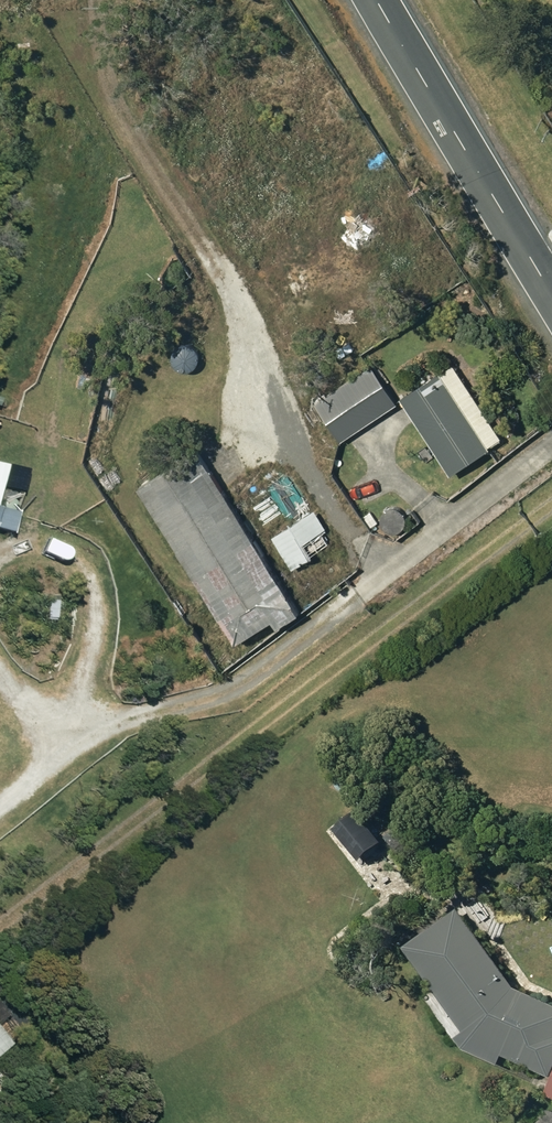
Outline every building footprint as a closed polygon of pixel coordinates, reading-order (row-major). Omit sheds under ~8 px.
[(372,364),(315,403),(342,442),(399,404),(372,364)] [(490,449),(504,440),(454,365),(402,399),(453,475),(440,483),(428,465),(386,493),(398,511),(395,513),(409,534),(505,471),(490,449)] [(203,459),(144,497),(239,645),(298,607),(203,459)] [(314,511),(270,542),(308,597),(353,567),(314,511)] [(485,917),(490,909),(488,900),(480,895),(471,897),(467,905),(469,914),(476,919),(485,917)] [(459,1034),(468,1045),(501,1061),(506,1052),(551,1074),(551,999),(518,983),(461,905),(408,943),(469,1027),(459,1034)] [(500,928),(510,937),(516,930),(506,921),(500,928)] [(10,1041),(0,1029),(0,1049),(10,1041)] [(0,1077),(0,1099),(11,1090),(0,1077)]
